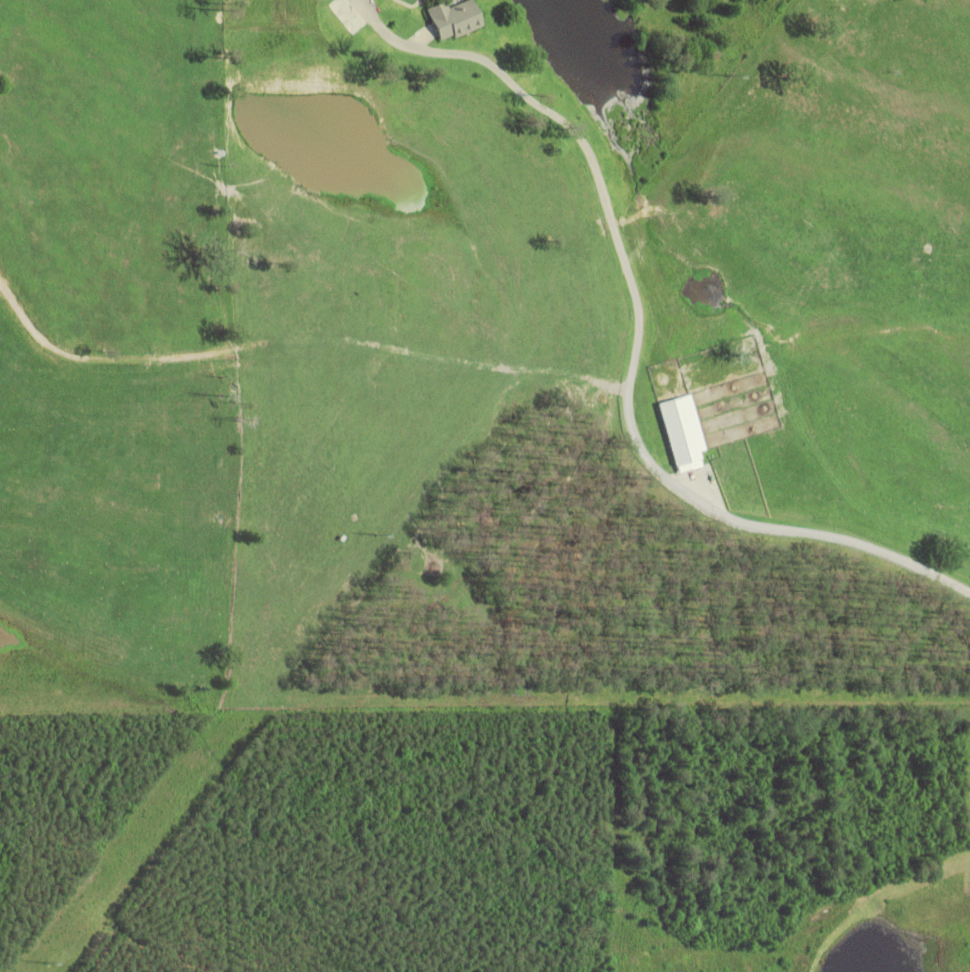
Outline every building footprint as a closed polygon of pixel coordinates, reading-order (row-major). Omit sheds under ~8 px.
[(352,0),(335,0),(329,4),(353,36),(369,24),(352,0)] [(441,44),(483,26),(472,0),(469,0),(461,4),(459,0),(447,0),(426,9),(441,44)]
